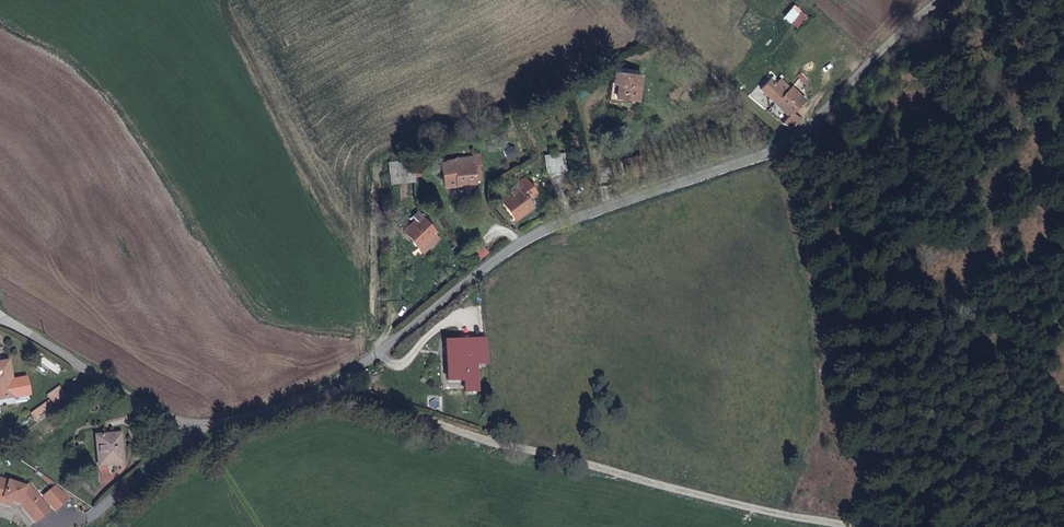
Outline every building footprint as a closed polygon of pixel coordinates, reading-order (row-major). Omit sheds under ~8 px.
[(793,5),(784,16),(797,27),(807,16),(793,5)] [(862,62),(859,59),(847,70),(850,73),(862,62)] [(639,101),(642,74),(615,70),(613,81),(621,82),(618,98),(639,101)] [(760,89),(776,103),(790,87),(780,78),(776,83),(770,78),(760,89)] [(790,87),(776,103),(790,115),(784,122),(793,129),(802,119),(794,111),(805,98),(791,86),(790,87)] [(478,184),(475,164),(481,163),(480,153),(441,157),(445,188),(478,184)] [(565,154),(546,156),(548,171),(567,169),(565,154)] [(390,161),(391,182),(415,180),(414,160),(390,161)] [(528,202),(538,194),(531,184),(505,202),(517,218),(532,208),(528,202)] [(425,255),(442,241),(435,231),(428,222),(425,218),(419,223),(423,229),(411,238),(425,255)] [(428,222),(435,231),(438,228),(432,220),(428,222)] [(400,254),(400,243),(390,244),(390,254),(400,254)] [(484,263),(495,254),(486,243),(476,252),(484,263)] [(475,363),(487,363),(486,338),(447,341),(449,383),(465,382),(466,393),(477,393),(475,363)] [(9,362),(0,363),(0,400),(30,395),(27,376),(12,379),(9,362)] [(65,396),(59,388),(48,396),(54,404),(65,396)] [(52,406),(48,402),(31,414),(34,419),(52,406)] [(122,464),(120,434),(95,436),(98,466),(122,464)] [(35,523),(49,511),(28,485),(25,488),(0,479),(0,499),(2,500),(0,504),(10,507),(13,499),(20,502),(18,505),(35,523)] [(67,500),(56,488),(44,498),(54,511),(67,500)] [(87,519),(102,519),(102,509),(87,510),(87,519)]
